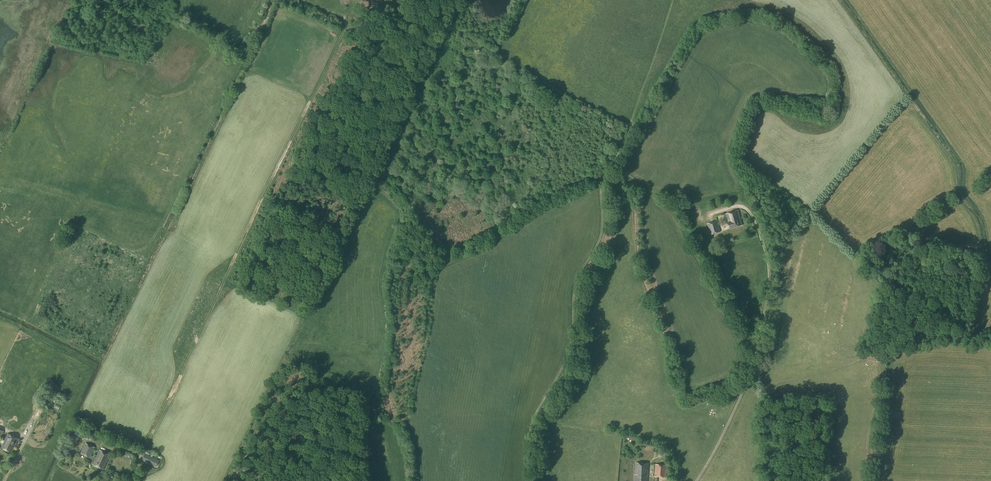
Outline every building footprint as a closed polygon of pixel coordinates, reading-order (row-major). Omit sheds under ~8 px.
[(729,229),(743,225),(738,210),(726,214),(729,223),(728,223),(729,229)] [(710,235),(720,232),(717,221),(707,224),(710,235)] [(0,439),(0,442),(3,444),(1,448),(11,453),(18,439),(8,434),(4,441),(0,439)] [(90,458),(95,448),(85,443),(80,454),(90,458)] [(103,470),(110,455),(99,450),(92,465),(103,470)] [(156,467),(159,461),(145,454),(142,460),(156,467)] [(649,463),(636,463),(635,474),(634,474),(634,480),(648,480),(649,463)] [(666,477),(667,465),(655,464),(655,477),(666,477)]
